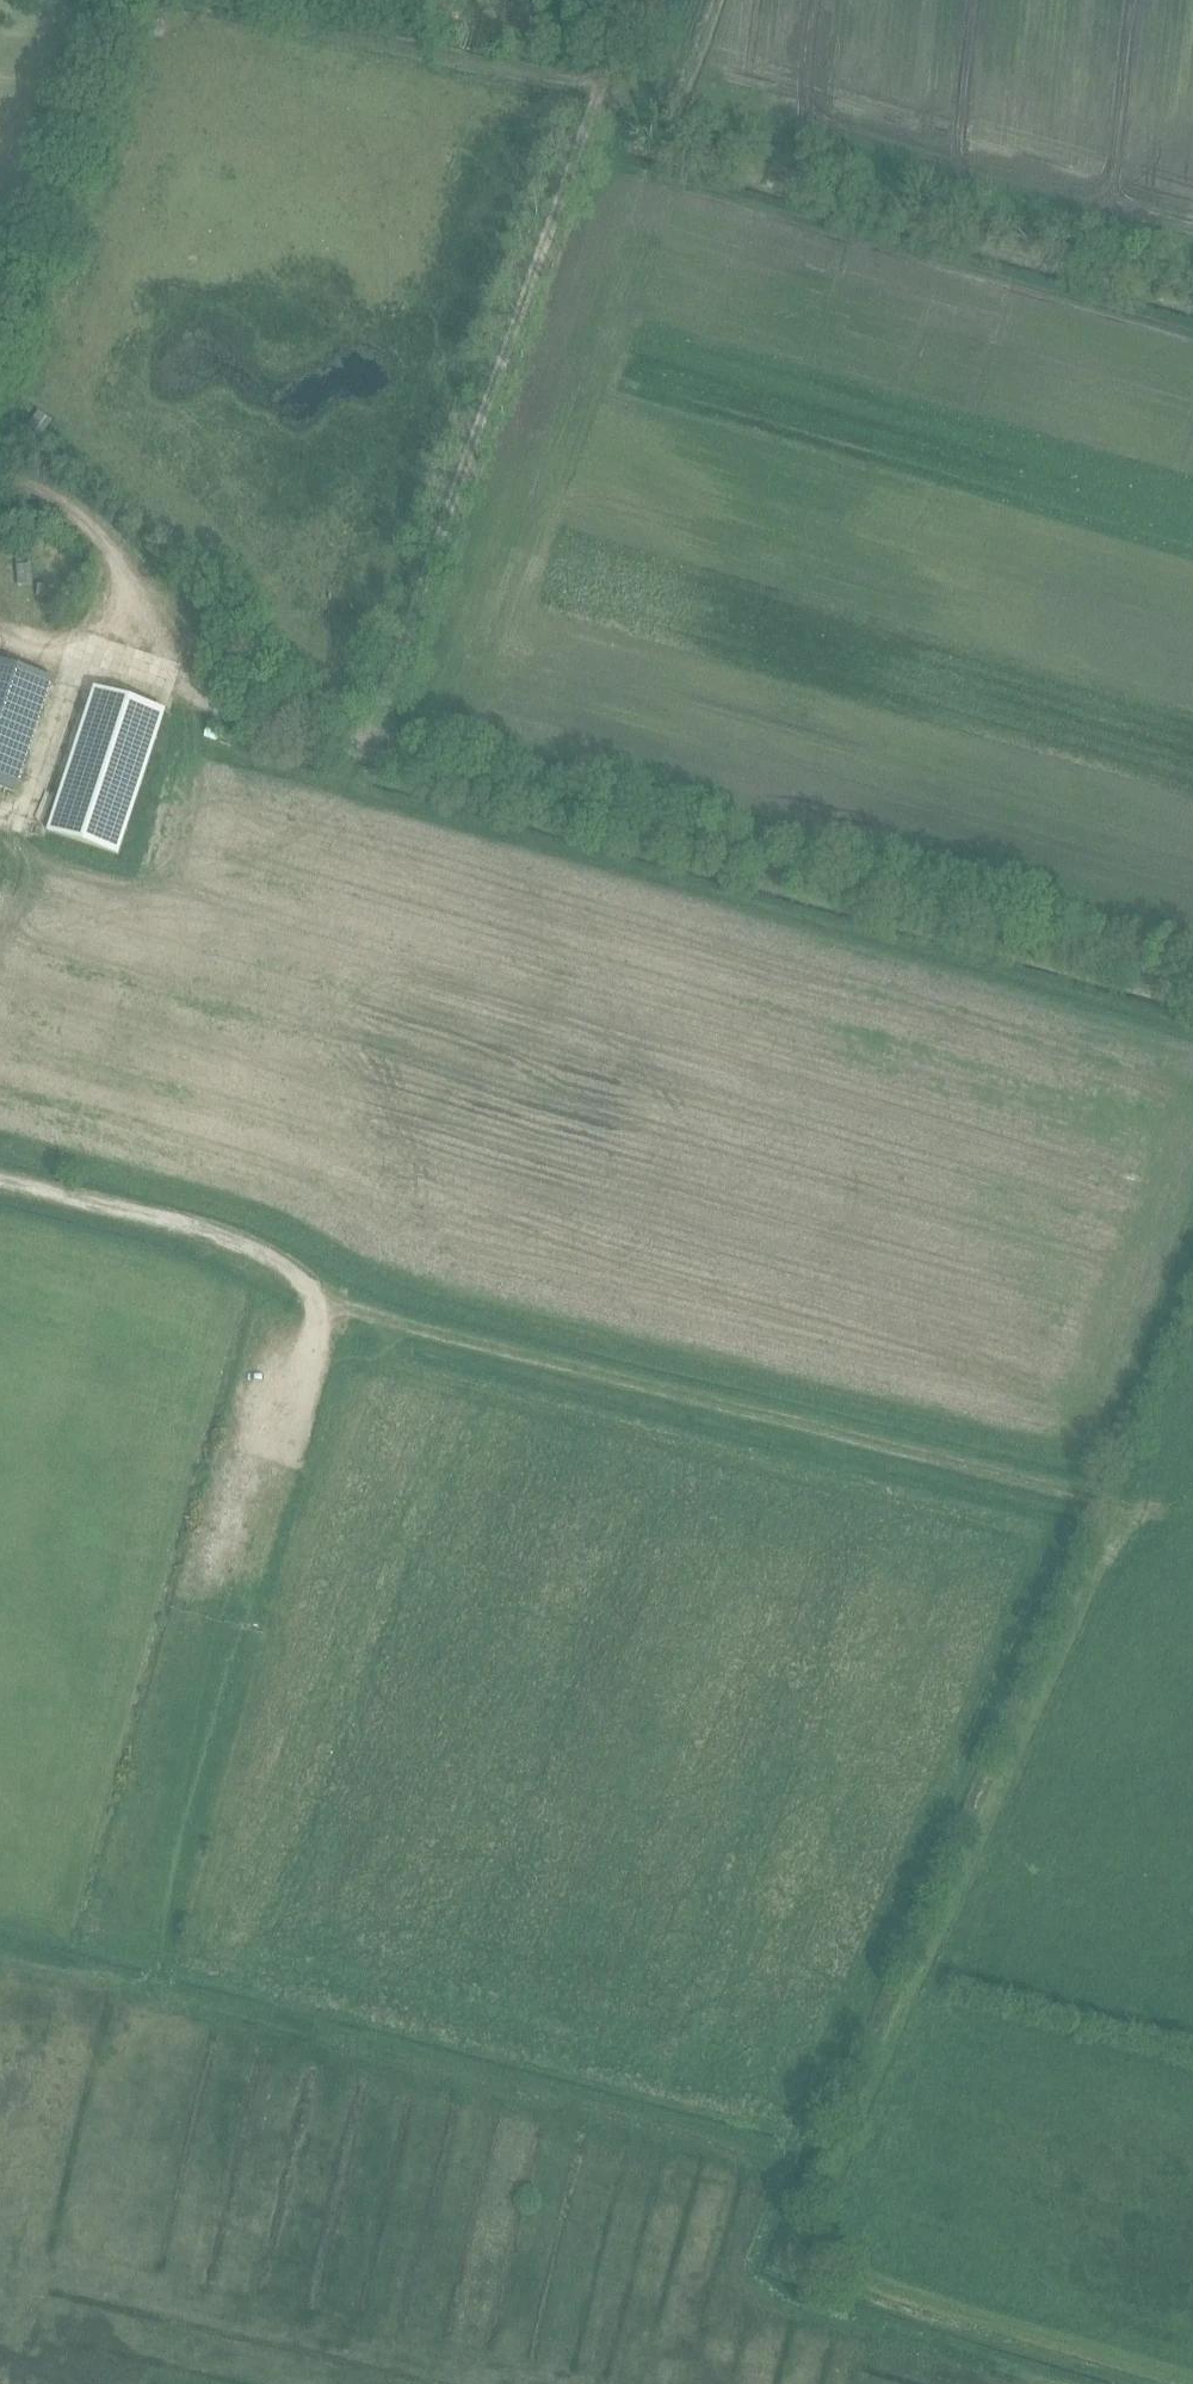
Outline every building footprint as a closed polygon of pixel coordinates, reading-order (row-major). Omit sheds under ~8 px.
[(0,662),(0,788),(17,793),(54,680),(0,662)] [(48,835),(121,861),(168,714),(93,690),(48,835)]
